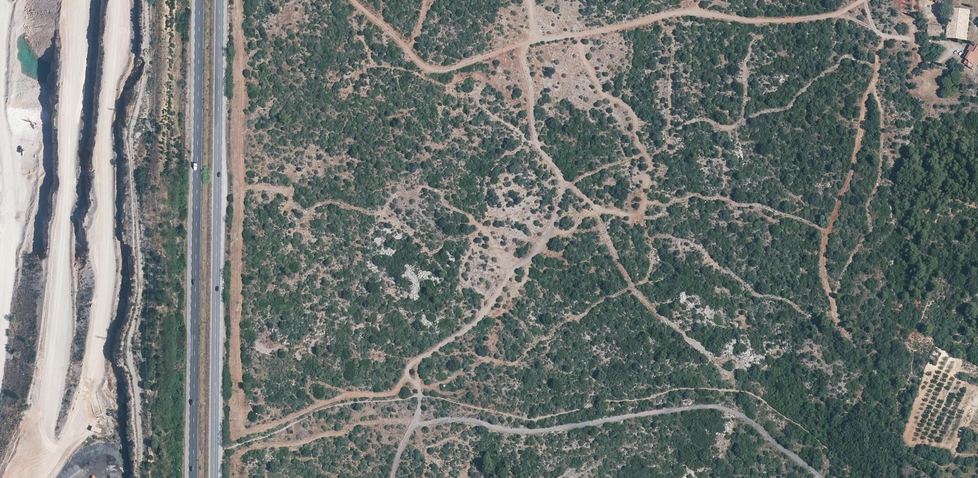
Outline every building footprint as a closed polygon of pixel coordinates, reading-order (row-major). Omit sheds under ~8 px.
[(945,36),(965,39),(969,10),(949,7),(946,27),(945,36)] [(927,35),(940,37),(941,26),(929,24),(927,35)] [(974,69),(977,62),(977,46),(975,44),(974,47),(970,45),(963,57),(966,59),(964,63),(968,65),(968,66),(974,69)]
